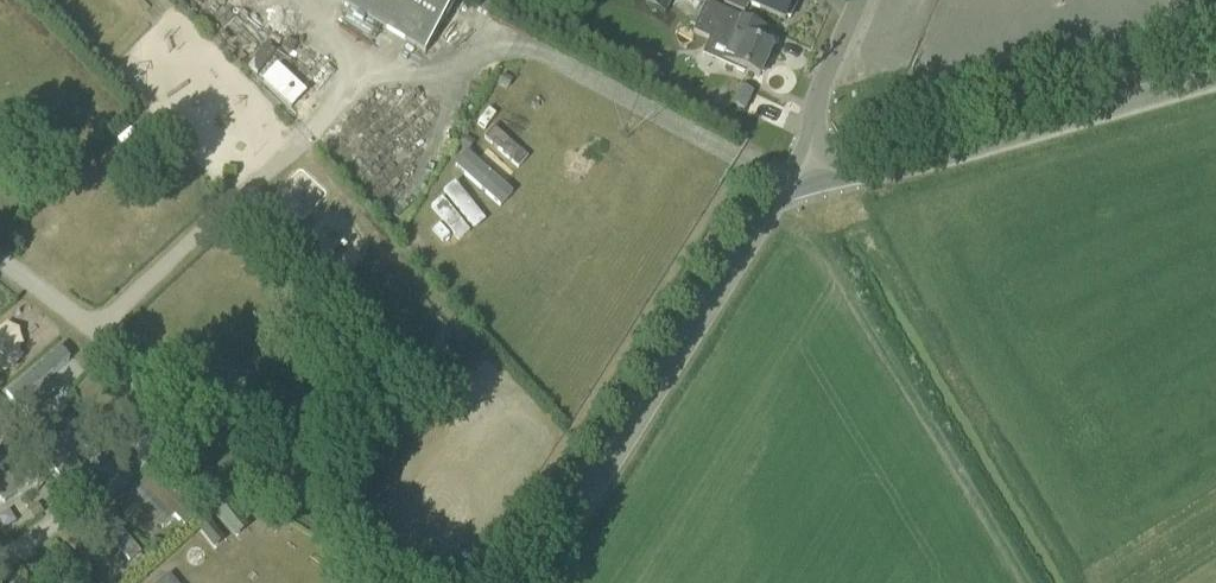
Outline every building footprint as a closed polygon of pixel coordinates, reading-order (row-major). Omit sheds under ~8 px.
[(426,53),(458,0),(338,0),(426,53)] [(670,0),(649,0),(647,6),(664,13),(670,0)] [(723,6),(745,16),(750,5),(785,21),(786,19),(790,19),(795,8),(792,5),(794,0),(725,0),(723,6)] [(756,42),(763,28),(706,3),(693,33),(719,45),(718,48),(728,53),(724,62),(737,68),(736,70),(744,74),(745,71),(760,78),(772,49),(756,42)] [(265,46),(244,65),(288,110),(308,91),(265,46)] [(732,106),(744,111),(753,93),(741,87),(732,106)] [(448,209),(466,176),(452,169),(434,202),(448,209)] [(473,180),(442,225),(458,236),(489,192),(473,180)] [(26,365),(13,325),(0,329),(0,373),(26,365)] [(5,392),(19,406),(68,359),(55,345),(5,392)] [(143,518),(162,526),(168,512),(149,504),(143,518)] [(116,576),(141,553),(109,518),(84,540),(116,576)] [(70,570),(60,582),(87,582),(70,570)]
